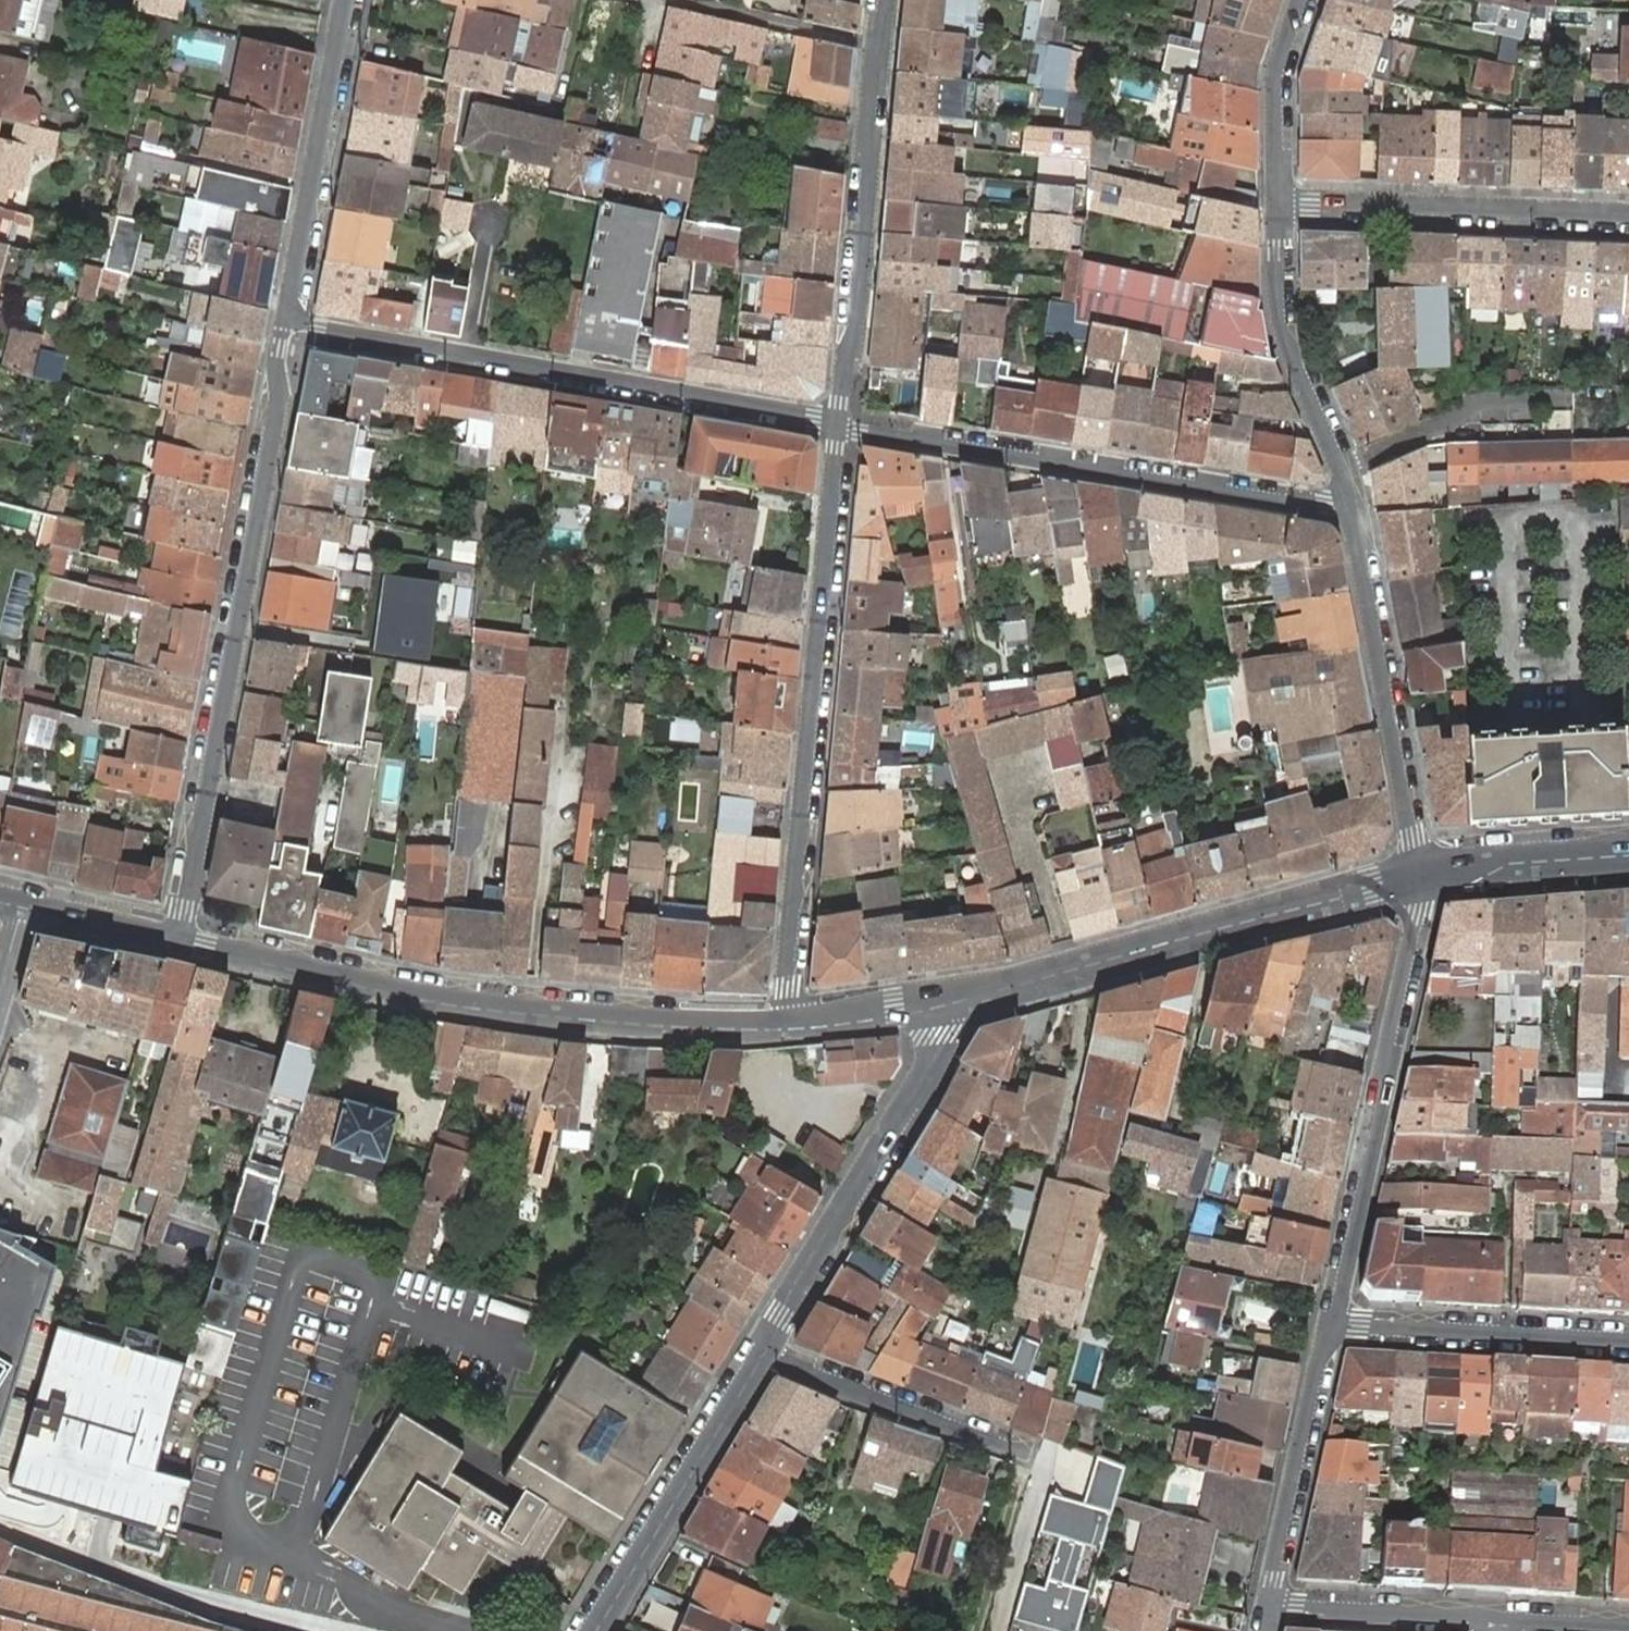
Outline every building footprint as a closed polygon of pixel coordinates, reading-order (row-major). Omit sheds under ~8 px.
[(34,41),(44,0),(0,0),(0,32),(34,41)] [(34,41),(47,44),(58,0),(44,0),(34,41)] [(180,18),(184,0),(136,0),(135,8),(180,18)] [(461,6),(471,8),(519,20),(566,30),(572,9),(574,0),(550,0),(549,7),(535,4),(536,0),(444,0),(443,2),(461,6)] [(751,9),(753,0),(741,0),(741,6),(751,9)] [(860,0),(807,0),(806,7),(805,21),(857,33),(860,5),(860,0)] [(902,28),(961,34),(983,37),(984,23),(975,22),(977,0),(904,0),(902,28)] [(1039,13),(1054,16),(1056,0),(1042,0),(1041,5),(1039,13)] [(1281,0),(1200,0),(1196,22),(1197,22),(1268,37),(1281,0)] [(1318,24),(1378,36),(1386,10),(1369,7),(1341,0),(1326,0),(1318,24)] [(1369,7),(1386,10),(1391,11),(1395,0),(1341,0),(1369,7)] [(1531,5),(1531,4),(1519,1),(1519,0),(1478,0),(1478,2),(1515,10),(1529,13),(1531,5)] [(1030,2),(1023,41),(1034,42),(1035,42),(1039,16),(1039,13),(1041,5),(1033,3),(1030,2)] [(461,6),(452,47),(463,50),(471,8),(461,6)] [(712,30),(722,33),(725,19),(670,7),(663,41),(707,52),(712,30)] [(471,8),(463,50),(509,62),(515,35),(524,37),(543,41),(538,60),(528,58),(526,66),(556,74),(566,30),(519,20),(471,8)] [(1499,23),(1496,33),(1503,36),(1508,36),(1522,40),(1523,40),(1529,13),(1515,10),(1502,8),(1499,23)] [(1622,9),(1619,57),(1594,57),(1592,81),(1628,82),(1628,9),(1622,9)] [(1386,10),(1378,36),(1383,37),(1388,38),(1396,12),(1391,11),(1386,10)] [(158,31),(160,18),(134,12),(132,25),(158,31)] [(1068,21),(1039,16),(1035,42),(1049,45),(1064,46),(1068,21)] [(173,42),(177,22),(160,18),(158,31),(156,38),(160,39),(173,42)] [(1259,64),(1268,37),(1197,22),(1191,47),(1201,50),(1259,64)] [(752,62),(760,63),(768,29),(743,23),(741,32),(745,32),(739,59),(752,62)] [(1473,29),(1496,33),(1499,23),(1474,23),(1473,29)] [(1378,36),(1318,24),(1304,65),(1362,78),(1368,80),(1383,37),(1378,36)] [(902,28),(897,71),(935,76),(949,77),(957,78),(961,34),(902,28)] [(707,52),(717,54),(722,33),(712,30),(707,52)] [(515,35),(509,62),(518,64),(524,37),(515,35)] [(1516,66),(1522,40),(1508,36),(1503,36),(1498,63),(1515,66),(1516,66)] [(855,49),(801,37),(790,93),(850,106),(855,49)] [(164,86),(173,42),(160,39),(154,83),(164,86)] [(302,121),(314,56),(248,39),(243,63),(240,63),(238,75),(234,75),(233,82),(236,83),(235,90),(228,89),(225,101),(302,121)] [(714,81),(720,55),(717,54),(707,52),(663,41),(655,76),(700,85),(702,78),(714,81)] [(1257,71),(1259,64),(1201,50),(1186,47),(1170,43),(1161,41),(1160,51),(1167,52),(1163,71),(1175,73),(1257,91),(1257,71)] [(1034,42),(1027,86),(1042,88),(1064,90),(1070,50),(1049,45),(1035,42),(1034,42)] [(452,47),(443,82),(452,84),(453,84),(463,50),(452,47)] [(1544,78),(1547,48),(1521,47),(1517,66),(1515,77),(1544,78)] [(1426,60),(1444,63),(1446,51),(1427,48),(1426,60)] [(453,84),(463,87),(482,91),(499,95),(515,99),(518,84),(542,89),(539,99),(549,102),(556,74),(526,66),(518,64),(509,62),(463,50),(453,84)] [(1064,90),(1076,92),(1079,92),(1086,53),(1070,50),(1064,90)] [(0,57),(0,119),(17,123),(26,126),(37,118),(40,107),(34,98),(21,95),(29,63),(0,57)] [(1498,63),(1479,59),(1472,87),(1509,96),(1515,66),(1498,63)] [(363,62),(354,108),(409,119),(410,110),(406,109),(413,74),(363,62)] [(759,65),(760,63),(752,62),(748,80),(755,82),(759,65)] [(1562,78),(1574,80),(1574,66),(1563,64),(1562,78)] [(770,67),(759,65),(755,82),(754,86),(764,88),(770,67)] [(1300,78),(1300,88),(1343,89),(1348,92),(1348,96),(1359,96),(1362,78),(1304,65),(1300,78)] [(935,76),(897,71),(894,114),(932,117),(939,118),(959,120),(961,91),(966,91),(967,79),(957,78),(949,77),(935,76)] [(644,73),(639,99),(694,111),(706,114),(719,117),(722,100),(721,100),(697,96),(700,85),(655,76),(644,73)] [(1183,91),(1179,113),(1185,114),(1257,130),(1257,91),(1175,73),(1171,89),(1183,91)] [(1381,102),(1388,102),(1389,82),(1385,82),(1381,81),(1381,94),(1381,102)] [(164,86),(154,83),(151,97),(169,102),(173,89),(164,86)] [(445,125),(457,127),(463,87),(453,84),(452,84),(446,117),(445,125)] [(723,91),(700,85),(697,96),(721,100),(723,91)] [(463,87),(457,127),(469,129),(474,105),(479,106),(482,91),(463,87)] [(1300,88),(1300,113),(1358,115),(1364,115),(1364,96),(1359,96),(1348,96),(1348,92),(1343,89),(1300,88)] [(1076,92),(1072,130),(1087,132),(1090,132),(1092,94),(1079,92),(1076,92)] [(1509,186),(1539,187),(1542,116),(1522,115),(1523,108),(1521,108),(1522,98),(1513,97),(1512,109),(1511,130),(1509,186)] [(566,111),(563,125),(581,130),(586,106),(587,101),(569,98),(566,111)] [(297,148),(302,121),(225,101),(217,99),(210,128),(218,130),(219,129),(297,148)] [(646,117),(640,143),(684,153),(687,154),(691,144),(686,143),(694,111),(639,99),(636,115),(646,117)] [(1602,119),(1602,118),(1581,118),(1582,101),(1573,100),(1572,111),(1569,188),(1599,189),(1602,119)] [(1377,180),(1403,182),(1407,125),(1407,117),(1404,112),(1390,111),(1389,102),(1388,102),(1381,102),(1380,115),(1380,122),(1379,141),(1377,180)] [(465,148),(504,157),(515,108),(513,108),(512,113),(479,106),(474,105),(469,129),(465,148)] [(581,130),(594,133),(599,109),(586,106),(581,130)] [(354,108),(346,153),(399,163),(406,164),(410,165),(418,121),(417,120),(409,119),(354,108)] [(504,157),(554,169),(563,125),(524,116),(525,111),(515,108),(504,157)] [(594,133),(615,137),(620,113),(599,109),(594,133)] [(1257,170),(1257,130),(1185,114),(1179,113),(1167,110),(1159,147),(1176,151),(1235,165),(1257,170)] [(1539,187),(1569,188),(1572,111),(1563,110),(1563,117),(1542,116),(1539,187)] [(1403,182),(1430,183),(1433,112),(1426,111),(1425,117),(1426,126),(1407,125),(1403,182)] [(1430,183),(1457,184),(1459,128),(1441,127),(1441,119),(1441,113),(1433,112),(1430,183)] [(846,140),(848,122),(798,113),(795,131),(846,140)] [(1300,113),(1300,141),(1358,140),(1358,115),(1300,113)] [(1625,113),(1625,120),(1602,119),(1599,189),(1628,190),(1628,184),(1628,113),(1625,113)] [(894,114),(891,141),(952,147),(973,149),(974,135),(954,134),(938,132),(939,118),(932,117),(894,114)] [(1457,184),(1483,184),(1485,129),(1486,115),(1478,114),(1478,120),(1459,120),(1459,128),(1457,184)] [(1426,126),(1425,117),(1407,117),(1407,125),(1426,126)] [(161,121),(148,118),(143,143),(157,146),(161,121)] [(1441,127),(1459,128),(1459,120),(1441,119),(1441,127)] [(3,208),(7,187),(21,190),(30,152),(51,157),(57,133),(39,128),(27,126),(26,126),(17,123),(14,145),(0,143),(0,208),(3,208)] [(449,172),(451,160),(457,127),(445,125),(439,170),(449,172)] [(549,191),(602,201),(607,180),(615,137),(594,133),(581,130),(563,125),(554,169),(552,178),(549,191)] [(1067,158),(1078,160),(1089,160),(1090,131),(1090,132),(1087,132),(1072,130),(1042,127),(1024,125),(1022,153),(1040,155),(1042,156),(1067,158)] [(291,178),(297,148),(219,129),(218,130),(210,128),(206,128),(200,156),(212,159),(291,178)] [(1483,184),(1509,186),(1511,130),(1485,129),(1483,184)] [(845,156),(846,140),(795,131),(790,130),(787,146),(845,156)] [(1089,170),(1107,174),(1116,137),(1090,131),(1089,160),(1089,170)] [(615,137),(607,180),(690,201),(700,157),(687,154),(684,153),(640,143),(615,137)] [(1137,142),(1120,138),(1116,155),(1133,160),(1137,142)] [(1300,177),(1359,179),(1359,171),(1349,170),(1349,151),(1359,151),(1360,140),(1358,140),(1300,141),(1300,177)] [(891,141),(888,168),(950,173),(952,147),(891,141)] [(1167,182),(1166,187),(1226,201),(1229,188),(1235,165),(1176,151),(1159,147),(1137,142),(1133,160),(1171,169),(1173,169),(1175,159),(1185,160),(1180,185),(1167,182)] [(157,146),(143,143),(141,153),(150,155),(173,161),(176,151),(157,146)] [(691,144),(687,154),(700,157),(705,158),(708,148),(691,144)] [(240,211),(284,221),(289,188),(237,176),(232,175),(173,161),(150,155),(141,153),(134,152),(129,150),(122,182),(138,186),(149,189),(150,180),(171,185),(169,188),(199,195),(198,200),(200,201),(205,202),(214,204),(235,209),(240,211)] [(1349,170),(1359,171),(1359,151),(1349,151),(1349,170)] [(346,153),(342,174),(402,185),(406,164),(399,163),(346,153)] [(1067,158),(1042,156),(1039,181),(1065,184),(1067,158)] [(1185,160),(1175,159),(1173,169),(1171,169),(1167,182),(1180,185),(1185,160)] [(406,164),(402,185),(404,185),(407,186),(411,165),(410,165),(406,164)] [(838,235),(843,175),(790,165),(783,228),(784,228),(838,235)] [(888,168),(885,199),(942,204),(944,182),(962,184),(963,174),(950,173),(888,168)] [(430,189),(433,190),(446,192),(449,172),(439,170),(433,169),(430,189)] [(1087,209),(1203,236),(1250,247),(1253,207),(1226,201),(1166,187),(1142,182),(1107,174),(1089,170),(1088,185),(1087,209)] [(402,185),(342,174),(336,205),(386,216),(397,218),(398,218),(404,185),(402,185)] [(131,220),(138,186),(122,182),(119,198),(116,215),(116,217),(117,217),(131,220)] [(1076,185),(1073,217),(1086,218),(1087,209),(1088,185),(1076,185)] [(1254,194),(1229,188),(1226,201),(1253,207),(1254,194)] [(234,243),(235,233),(216,230),(221,206),(214,204),(205,202),(200,201),(198,200),(185,197),(179,231),(191,234),(193,234),(198,235),(207,237),(234,243)] [(475,205),(445,199),(443,214),(441,225),(470,231),(475,205)] [(885,199),(883,232),(937,238),(960,239),(963,206),(942,204),(885,199)] [(570,357),(572,357),(572,354),(573,349),(633,361),(663,213),(602,201),(583,292),(570,357)] [(336,205),(326,261),(380,270),(388,272),(397,218),(394,218),(386,216),(384,216),(336,205)] [(1,243),(9,245),(15,223),(18,213),(0,208),(0,243),(1,243)] [(95,210),(90,231),(112,236),(117,217),(116,217),(116,215),(95,210)] [(278,253),(284,221),(240,211),(234,243),(278,253)] [(18,213),(15,223),(29,227),(32,216),(18,213)] [(1029,246),(1069,250),(1070,251),(1072,229),(1073,217),(1032,213),(1029,246)] [(131,220),(117,217),(112,236),(107,259),(104,269),(121,274),(132,276),(145,223),(141,222),(140,222),(131,220)] [(686,221),(680,244),(677,257),(692,260),(706,262),(735,269),(740,229),(686,221)] [(761,275),(833,284),(838,235),(784,228),(782,248),(773,248),(766,254),(764,263),(744,260),(743,273),(761,275)] [(1085,231),(1072,229),(1070,251),(1083,252),(1085,231)] [(188,250),(191,234),(179,231),(174,230),(168,260),(185,263),(188,250)] [(84,253),(107,259),(112,236),(90,231),(84,253)] [(1301,231),(1301,260),(1367,262),(1368,253),(1358,253),(1358,244),(1368,244),(1368,234),(1301,231)] [(883,232),(880,260),(934,265),(948,266),(957,267),(958,261),(952,260),(952,254),(935,252),(937,238),(883,232)] [(224,300),(267,311),(278,253),(207,237),(198,235),(193,234),(191,234),(188,250),(185,263),(201,267),(202,262),(230,269),(224,300)] [(1192,283),(1259,298),(1258,248),(1250,247),(1203,236),(1192,283)] [(1443,286),(1454,286),(1455,237),(1406,236),(1405,272),(1389,273),(1388,287),(1443,286)] [(1466,302),(1466,305),(1500,305),(1504,239),(1455,237),(1454,286),(1466,287),(1466,302)] [(952,260),(958,261),(960,239),(937,238),(935,252),(952,254),(952,260)] [(1504,239),(1500,305),(1499,310),(1507,310),(1530,311),(1532,240),(1504,239)] [(1565,242),(1532,240),(1530,311),(1561,313),(1565,242)] [(663,257),(668,257),(677,257),(680,244),(666,242),(663,257)] [(1595,243),(1565,242),(1561,313),(1593,314),(1595,243)] [(1626,244),(1595,243),(1593,314),(1592,324),(1623,325),(1623,316),(1626,244)] [(1368,253),(1368,244),(1358,244),(1358,253),(1368,253)] [(1066,278),(1080,279),(1082,259),(1083,252),(1070,251),(1069,250),(1066,278)] [(11,270),(13,260),(0,257),(0,279),(8,281),(11,270)] [(1220,351),(1274,360),(1272,355),(1269,355),(1259,298),(1192,283),(1082,259),(1080,279),(1077,303),(1075,319),(1091,322),(1124,330),(1161,338),(1184,343),(1193,345),(1220,351)] [(706,262),(692,260),(690,297),(703,297),(706,262)] [(933,291),(932,301),(956,303),(964,304),(965,294),(955,293),(946,293),(948,266),(934,265),(880,260),(878,287),(933,291)] [(1301,260),(1302,290),(1366,288),(1366,279),(1357,279),(1357,270),(1367,270),(1367,262),(1301,260)] [(316,312),(424,331),(428,304),(419,302),(414,301),(413,308),(375,301),(379,277),(380,270),(326,261),(316,312)] [(87,301),(95,303),(99,287),(104,269),(87,265),(81,291),(89,293),(87,301)] [(946,293),(955,293),(957,267),(948,266),(946,293)] [(104,269),(99,287),(116,291),(121,274),(104,269)] [(8,281),(54,293),(56,283),(22,275),(23,273),(11,270),(8,281)] [(388,272),(380,270),(379,277),(386,279),(388,272)] [(1357,279),(1366,279),(1367,270),(1357,270),(1357,279)] [(743,273),(742,280),(759,282),(761,275),(743,273)] [(470,282),(433,275),(432,279),(431,289),(428,304),(424,331),(460,338),(470,282)] [(763,314),(829,322),(833,284),(761,275),(759,282),(766,283),(763,314)] [(431,289),(432,279),(412,276),(411,285),(422,287),(431,289)] [(1063,302),(1077,303),(1080,279),(1066,278),(1063,302)] [(1403,367),(1446,366),(1445,360),(1444,301),(1466,302),(1466,287),(1454,286),(1443,286),(1388,287),(1377,288),(1378,367),(1403,367)] [(428,304),(431,289),(422,287),(419,302),(428,304)] [(878,287),(870,365),(915,369),(917,356),(922,302),(931,303),(932,301),(933,291),(878,287)] [(550,353),(570,357),(583,292),(563,288),(550,353)] [(54,293),(53,297),(46,324),(59,327),(63,327),(70,297),(54,293)] [(965,294),(964,304),(963,312),(962,322),(959,348),(958,356),(965,357),(989,361),(986,385),(997,386),(1000,362),(1008,298),(986,296),(985,305),(976,304),(977,295),(965,294)] [(261,343),(267,311),(224,300),(216,297),(207,295),(204,305),(203,305),(199,328),(201,328),(209,330),(261,343)] [(986,296),(977,295),(976,304),(985,305),(986,296)] [(684,377),(710,382),(713,358),(721,298),(703,297),(690,297),(689,311),(684,377)] [(956,303),(932,301),(931,303),(931,311),(930,319),(962,322),(963,312),(964,304),(956,303)] [(1088,341),(1091,322),(1075,319),(1077,303),(1063,302),(1051,301),(1045,335),(1088,341)] [(651,371),(684,377),(689,311),(656,306),(651,371)] [(773,343),(827,349),(829,322),(763,314),(740,311),(737,338),(745,339),(753,340),(762,341),(763,336),(754,334),(755,322),(775,325),(773,343)] [(1120,353),(1124,330),(1091,322),(1088,341),(1086,353),(1119,359),(1120,353)] [(1538,322),(1530,322),(1529,333),(1538,334),(1538,322)] [(52,352),(59,327),(46,324),(43,339),(41,349),(52,352)] [(185,344),(188,326),(181,324),(177,342),(180,342),(185,344)] [(199,328),(188,326),(185,344),(197,350),(205,348),(209,330),(201,328),(199,328)] [(256,371),(261,343),(209,330),(205,348),(197,350),(185,344),(180,342),(177,354),(196,358),(256,371)] [(1159,348),(1161,338),(1124,330),(1120,353),(1157,361),(1159,348)] [(41,349),(43,339),(12,332),(2,370),(34,377),(41,349)] [(169,352),(177,354),(180,342),(177,342),(158,338),(155,348),(169,352)] [(710,382),(741,387),(743,364),(745,339),(737,338),(737,349),(723,347),(721,360),(713,358),(710,382)] [(1191,355),(1193,345),(1184,343),(1161,338),(1159,348),(1191,355)] [(821,388),(827,349),(773,343),(762,341),(760,367),(743,364),(741,387),(812,399),(821,388)] [(919,417),(951,422),(956,378),(958,361),(958,356),(959,348),(927,344),(926,355),(926,356),(919,417)] [(1220,351),(1193,345),(1191,355),(1218,359),(1220,351)] [(65,355),(52,352),(41,349),(34,377),(58,383),(65,355)] [(310,349),(298,414),(325,419),(329,399),(343,401),(346,384),(352,385),(357,358),(310,349)] [(1282,379),(1274,360),(1220,351),(1218,359),(1217,370),(1279,379),(1282,379)] [(250,401),(256,371),(196,358),(177,354),(169,352),(162,380),(189,386),(197,388),(250,401)] [(391,364),(357,358),(352,385),(347,415),(347,417),(348,417),(369,421),(370,414),(373,403),(384,404),(391,364)] [(994,402),(991,429),(1027,435),(1072,443),(1080,390),(1037,382),(1035,394),(1007,390),(1010,363),(1000,362),(997,386),(995,394),(994,402)] [(421,369),(391,364),(384,404),(414,409),(421,369)] [(245,429),(250,401),(197,388),(189,386),(162,380),(153,377),(113,367),(110,381),(150,391),(149,394),(159,401),(186,406),(184,415),(245,429)] [(1333,388),(1345,416),(1411,390),(1417,389),(1416,382),(1409,382),(1403,367),(1378,367),(1333,388)] [(444,373),(421,369),(414,409),(412,423),(430,426),(429,432),(435,433),(436,427),(444,373)] [(75,373),(72,387),(73,387),(85,390),(88,376),(75,373)] [(497,383),(444,373),(436,427),(445,428),(446,426),(448,427),(449,417),(465,420),(475,421),(473,445),(490,448),(491,443),(497,383)] [(1174,460),(1187,383),(1154,378),(1152,395),(1142,455),(1174,460)] [(552,393),(497,383),(491,443),(490,448),(488,466),(500,467),(502,444),(537,447),(547,448),(547,442),(552,393)] [(1202,465),(1211,411),(1213,398),(1214,387),(1187,383),(1174,460),(1202,465)] [(1080,388),(1113,393),(1113,391),(1081,385),(1080,388)] [(1072,443),(1104,448),(1113,393),(1080,388),(1080,390),(1072,443)] [(1113,393),(1104,448),(1142,455),(1151,395),(1114,389),(1113,391),(1113,393)] [(1345,416),(1358,446),(1419,420),(1416,413),(1418,412),(1412,396),(1414,396),(1411,390),(1345,416)] [(1292,422),(1301,423),(1288,392),(1260,394),(1243,392),(1242,404),(1213,398),(1211,411),(1254,416),(1286,421),(1292,422)] [(606,402),(552,393),(547,442),(569,445),(568,451),(592,454),(600,455),(606,402)] [(987,401),(994,402),(995,394),(988,393),(987,401)] [(600,455),(597,482),(632,486),(634,473),(628,472),(636,407),(606,402),(600,455)] [(681,415),(636,407),(628,472),(634,473),(673,477),(675,470),(675,464),(681,415)] [(1323,474),(1308,440),(1293,438),(1283,437),(1251,432),(1254,416),(1211,411),(1202,465),(1290,480),(1315,484),(1323,474)] [(239,461),(245,429),(184,415),(172,412),(166,443),(239,461)] [(347,417),(347,415),(340,413),(339,420),(347,423),(348,417),(347,417)] [(325,419),(298,414),(288,467),(349,478),(359,424),(347,423),(339,420),(325,419)] [(1283,437),(1286,421),(1254,416),(1251,432),(1283,437)] [(736,454),(747,455),(752,427),(695,417),(685,472),(700,474),(731,480),(736,454)] [(465,420),(462,443),(473,445),(475,421),(465,420)] [(758,458),(753,483),(813,494),(818,446),(809,438),(752,427),(747,455),(758,458)] [(1572,440),(1573,483),(1628,481),(1628,438),(1579,439),(1572,440)] [(1573,483),(1572,440),(1508,442),(1448,443),(1449,488),(1449,507),(1462,506),(1480,505),(1480,486),(1509,485),(1562,484),(1573,483)] [(569,445),(547,442),(547,448),(568,451),(569,445)] [(233,493),(239,461),(166,443),(159,475),(233,493)] [(473,445),(462,443),(460,463),(488,466),(490,448),(473,445)] [(534,469),(545,470),(547,448),(537,447),(534,469)] [(917,455),(863,447),(868,466),(877,497),(879,504),(923,498),(917,455)] [(592,454),(568,451),(565,475),(589,479),(592,454)] [(589,480),(597,482),(600,455),(592,454),(589,479),(589,480)] [(943,459),(917,455),(923,498),(925,517),(925,521),(927,533),(928,535),(953,530),(948,498),(943,459)] [(960,462),(971,539),(1013,538),(1006,494),(1003,469),(960,462)] [(349,478),(288,467),(281,504),(343,516),(349,517),(362,519),(364,508),(360,507),(346,504),(349,486),(349,478)] [(697,499),(700,474),(685,472),(675,470),(673,477),(665,551),(676,553),(717,560),(730,562),(749,566),(758,510),(697,499)] [(228,525),(233,493),(159,475),(153,507),(228,525)] [(1075,481),(1042,476),(1044,489),(1051,553),(1058,586),(1074,584),(1070,559),(1087,557),(1085,543),(1075,481)] [(365,481),(349,478),(349,486),(346,504),(360,507),(365,481)] [(55,484),(41,480),(33,511),(45,514),(48,515),(55,484)] [(473,498),(485,499),(487,482),(475,480),(473,498)] [(1114,488),(1075,481),(1085,543),(1087,557),(1125,553),(1114,488)] [(58,488),(59,484),(55,483),(55,484),(48,515),(58,517),(61,518),(68,491),(58,488)] [(1480,486),(1480,505),(1563,500),(1563,498),(1563,490),(1562,484),(1509,485),(1480,486)] [(1141,493),(1114,488),(1125,553),(1150,550),(1146,520),(1141,520),(1141,493)] [(1006,494),(1013,538),(1014,547),(1016,557),(1051,553),(1044,489),(1006,494)] [(1563,490),(1563,498),(1575,497),(1575,490),(1563,490)] [(1185,500),(1141,493),(1141,520),(1146,520),(1150,550),(1151,556),(1152,563),(1153,576),(1188,571),(1187,560),(1186,552),(1182,522),(1187,521),(1185,500)] [(877,497),(857,495),(849,579),(874,580),(880,581),(881,561),(895,562),(894,558),(892,549),(888,538),(883,520),(879,504),(877,497)] [(1618,496),(1619,518),(1628,517),(1628,495),(1618,496)] [(466,539),(481,541),(485,502),(469,500),(466,539)] [(1214,504),(1185,500),(1187,521),(1182,522),(1186,552),(1187,560),(1219,557),(1214,504)] [(281,504),(276,532),(319,539),(337,543),(337,542),(342,543),(344,537),(349,517),(343,516),(281,504)] [(1323,523),(1214,504),(1219,557),(1219,562),(1229,561),(1254,558),(1254,557),(1267,556),(1285,553),(1305,551),(1307,567),(1342,561),(1338,536),(1332,528),(1323,523)] [(222,558),(228,525),(153,507),(146,539),(164,544),(222,558)] [(1389,580),(1432,571),(1436,571),(1436,570),(1426,509),(1377,513),(1389,580)] [(48,515),(45,514),(37,544),(52,548),(52,546),(58,517),(48,515)] [(84,524),(61,518),(58,517),(52,546),(68,550),(77,552),(84,524)] [(276,532),(271,558),(315,566),(316,555),(319,539),(276,532)] [(1013,538),(971,539),(973,552),(1014,547),(1013,538)] [(481,541),(455,539),(452,563),(478,568),(481,541)] [(960,579),(954,540),(929,544),(930,557),(934,582),(938,615),(940,626),(951,624),(949,610),(957,609),(953,580),(960,579)] [(217,585),(222,558),(164,544),(160,572),(217,585)] [(68,550),(52,546),(52,548),(46,576),(60,579),(68,550)] [(98,558),(118,562),(120,551),(100,546),(98,558)] [(1347,592),(1342,561),(1307,567),(1305,551),(1285,553),(1267,556),(1269,566),(1273,565),(1279,601),(1282,600),(1294,599),(1347,592)] [(336,558),(316,555),(315,566),(334,569),(336,558)] [(898,555),(906,586),(916,585),(934,582),(930,557),(911,560),(909,555),(898,555)] [(271,558),(259,619),(308,627),(319,629),(325,630),(333,582),(312,578),(315,566),(271,558)] [(1229,561),(1219,562),(1221,579),(1230,578),(1229,561)] [(212,614),(217,585),(160,572),(154,570),(137,566),(133,583),(90,573),(87,585),(125,594),(212,614)] [(334,569),(315,566),(312,578),(333,582),(334,569)] [(801,624),(806,575),(753,566),(744,614),(801,624)] [(372,576),(342,571),(341,581),(370,586),(372,576)] [(1410,694),(1443,689),(1442,666),(1464,664),(1464,639),(1445,643),(1432,571),(1389,580),(1402,650),(1410,694)] [(199,681),(212,614),(125,594),(87,585),(60,579),(46,576),(42,595),(38,613),(32,640),(43,643),(52,645),(55,634),(46,631),(49,615),(53,598),(124,616),(125,610),(147,614),(138,657),(122,654),(120,661),(199,681)] [(424,585),(384,578),(374,651),(414,657),(424,585)] [(849,579),(844,628),(877,631),(884,632),(886,612),(889,582),(886,581),(881,581),(880,581),(874,580),(849,579)] [(889,582),(886,612),(899,613),(901,582),(889,582)] [(465,603),(474,605),(475,594),(466,592),(465,603)] [(1294,599),(1282,600),(1283,611),(1302,608),(1303,615),(1277,619),(1281,641),(1307,636),(1309,643),(1289,646),(1290,654),(1309,651),(1358,645),(1347,592),(1294,599)] [(1006,609),(1007,620),(1022,617),(1020,606),(1006,609)] [(959,623),(957,609),(949,610),(951,624),(959,623)] [(732,633),(736,612),(726,610),(723,631),(732,633)] [(799,651),(801,624),(744,614),(738,613),(736,612),(732,633),(731,640),(799,651)] [(1025,620),(1006,622),(1008,641),(1005,641),(1007,655),(1030,653),(1028,639),(1027,634),(1025,620)] [(445,665),(468,669),(472,627),(472,625),(449,622),(445,665)] [(1226,627),(1228,654),(1229,662),(1240,661),(1245,660),(1242,624),(1226,627)] [(468,669),(525,677),(528,646),(529,634),(472,627),(468,669)] [(844,628),(841,664),(898,670),(899,664),(892,663),(894,644),(896,644),(897,634),(887,633),(884,632),(877,631),(844,628)] [(731,640),(732,633),(723,631),(722,638),(731,640)] [(927,647),(942,646),(941,635),(926,636),(927,647)] [(725,669),(731,640),(722,638),(716,668),(725,669)] [(308,663),(311,647),(299,645),(256,639),(247,685),(290,693),(296,663),(302,662),(308,663)] [(796,678),(799,651),(731,640),(725,669),(740,671),(796,678)] [(1290,654),(1245,660),(1240,661),(1251,723),(1270,719),(1274,719),(1287,778),(1303,775),(1303,776),(1342,768),(1347,795),(1385,785),(1358,645),(1309,651),(1290,654)] [(525,677),(525,685),(549,687),(562,688),(566,649),(528,646),(525,677)] [(1142,650),(1145,662),(1162,659),(1161,647),(1142,650)] [(653,649),(652,659),(663,660),(664,650),(653,649)] [(1125,654),(1105,655),(1107,678),(1127,677),(1125,654)] [(188,741),(199,681),(120,661),(108,658),(97,721),(105,722),(188,741)] [(393,674),(419,678),(421,662),(396,659),(393,674)] [(466,688),(468,669),(445,665),(421,662),(419,678),(418,690),(430,692),(432,676),(451,679),(450,686),(466,688)] [(26,668),(6,663),(0,689),(0,699),(18,703),(22,688),(26,668)] [(841,664),(836,713),(881,718),(882,704),(899,705),(901,684),(884,683),(884,678),(898,678),(898,670),(841,664)] [(504,805),(513,806),(513,802),(522,708),(525,685),(525,677),(468,669),(466,688),(455,798),(484,803),(504,805)] [(323,741),(360,747),(372,678),(328,671),(317,740),(323,741)] [(791,731),(796,678),(740,671),(736,716),(725,714),(724,723),(734,724),(791,731)] [(1034,678),(1039,712),(1068,704),(1076,702),(1072,674),(1034,678)] [(981,683),(983,695),(988,726),(1039,712),(1034,678),(981,683)] [(948,682),(950,700),(954,734),(988,726),(983,695),(961,699),(959,686),(959,680),(948,682)] [(959,686),(961,699),(983,695),(981,683),(959,686)] [(525,685),(522,708),(547,710),(549,687),(525,685)] [(26,706),(52,712),(55,696),(22,688),(18,703),(26,706)] [(292,745),(293,740),(294,738),(282,735),(289,699),(246,691),(238,735),(281,743),(292,745)] [(1411,699),(1416,729),(1435,727),(1435,721),(1433,707),(1431,693),(1411,699)] [(1077,741),(1108,734),(1099,695),(1076,702),(1068,704),(1077,741)] [(954,734),(950,700),(935,702),(936,708),(941,723),(944,737),(954,734)] [(944,737),(952,764),(958,786),(967,819),(969,827),(973,838),(977,853),(1006,846),(1007,845),(984,757),(1045,740),(1049,755),(1078,746),(1068,704),(1039,712),(988,726),(954,734),(944,737)] [(59,726),(61,713),(52,712),(26,706),(19,738),(55,747),(56,745),(59,726)] [(1441,706),(1433,707),(1435,721),(1443,720),(1441,706)] [(918,721),(930,723),(941,723),(936,708),(919,707),(918,721)] [(522,708),(513,802),(543,804),(553,711),(547,710),(522,708)] [(105,722),(97,721),(61,713),(59,726),(102,737),(104,730),(105,722)] [(836,713),(831,762),(900,766),(901,752),(877,751),(881,718),(836,713)] [(183,771),(188,741),(105,722),(104,730),(124,736),(118,758),(183,771)] [(734,724),(724,723),(721,749),(724,750),(732,750),(734,724)] [(930,723),(941,764),(952,764),(944,737),(941,723),(930,723)] [(783,805),(791,731),(734,724),(732,750),(724,750),(724,756),(721,795),(752,800),(783,805)] [(1433,825),(1465,823),(1463,787),(1467,786),(1465,739),(1464,726),(1452,727),(1452,740),(1437,742),(1435,727),(1416,729),(1433,825)] [(1452,740),(1452,727),(1435,727),(1437,742),(1452,740)] [(1616,815),(1625,814),(1624,730),(1610,731),(1598,732),(1465,739),(1467,786),(1463,787),(1465,823),(1605,815),(1616,815)] [(274,784),(284,786),(286,775),(276,773),(281,743),(238,735),(231,777),(274,784)] [(1239,746),(1239,747),(1239,751),(1252,750),(1251,749),(1251,748),(1251,747),(1251,746),(1251,745),(1251,744),(1251,743),(1251,741),(1250,740),(1250,739),(1250,737),(1249,737),(1249,736),(1248,736),(1248,735),(1247,735),(1246,735),(1245,735),(1244,735),(1243,735),(1242,736),(1241,736),(1240,737),(1239,738),(1238,738),(1238,740),(1237,740),(1237,741),(1237,742),(1237,743),(1238,743),(1238,744),(1238,745),(1239,746)] [(258,925),(292,932),(327,746),(322,746),(293,740),(292,745),(286,775),(284,786),(276,831),(267,876),(262,901),(258,925)] [(360,854),(364,835),(376,766),(380,743),(366,740),(361,763),(348,761),(333,847),(360,854)] [(617,746),(589,743),(575,865),(586,867),(592,818),(607,820),(617,746)] [(1090,802),(1078,746),(1049,755),(1059,809),(1090,802)] [(177,801),(183,771),(118,758),(99,754),(94,784),(96,784),(115,788),(177,801)] [(695,768),(713,770),(714,758),(696,756),(695,768)] [(1242,776),(1259,774),(1257,759),(1240,762),(1242,776)] [(831,762),(829,791),(900,788),(904,788),(904,775),(922,774),(923,788),(946,787),(958,786),(952,764),(941,764),(922,765),(900,766),(831,762)] [(1115,766),(1084,773),(1090,802),(1092,809),(1123,800),(1115,766)] [(88,820),(90,806),(66,802),(68,793),(69,784),(61,783),(60,791),(59,791),(58,801),(57,804),(55,819),(46,875),(77,883),(82,854),(87,828),(88,820)] [(1390,827),(1385,785),(1347,795),(1311,806),(1332,866),(1377,853),(1390,827)] [(900,788),(829,791),(827,807),(829,808),(830,817),(826,817),(825,835),(896,827),(901,827),(900,788)] [(1166,813),(1176,811),(1171,790),(1162,792),(1166,813)] [(46,875),(55,819),(57,804),(9,793),(7,805),(0,846),(0,865),(46,875)] [(748,835),(752,800),(721,795),(717,828),(738,831),(739,834),(748,835)] [(1267,817),(1311,806),(1310,796),(1269,806),(1265,807),(1267,817)] [(449,852),(471,855),(480,841),(484,803),(455,798),(450,847),(449,852)] [(512,817),(508,849),(538,852),(543,804),(513,802),(513,806),(512,817)] [(1280,880),(1332,866),(1311,806),(1267,817),(1280,880)] [(1150,918),(1197,904),(1183,845),(1176,811),(1166,813),(1171,833),(1132,841),(1150,918)] [(1250,889),(1280,880),(1267,817),(1234,824),(1236,833),(1250,889)] [(209,892),(262,901),(267,876),(276,831),(223,822),(215,865),(209,892)] [(1119,926),(1150,918),(1132,841),(1128,822),(1096,829),(1101,846),(1104,862),(1119,926)] [(122,852),(126,828),(109,824),(102,858),(82,854),(77,883),(114,892),(122,852)] [(856,873),(895,866),(896,827),(825,835),(824,841),(823,851),(826,852),(826,862),(822,861),(821,871),(820,877),(820,880),(856,873)] [(126,828),(122,852),(114,892),(158,901),(166,861),(140,855),(144,832),(140,831),(126,828)] [(774,904),(781,839),(748,835),(739,834),(738,831),(717,828),(709,906),(707,925),(734,927),(741,928),(743,928),(745,901),(774,904)] [(1197,904),(1250,889),(1236,833),(1226,835),(1228,846),(1196,853),(1193,843),(1183,845),(1197,904)] [(343,944),(378,952),(382,931),(391,879),(396,843),(364,835),(360,854),(357,872),(353,896),(343,944)] [(1228,846),(1226,835),(1193,843),(1196,853),(1228,846)] [(666,846),(632,843),(630,855),(628,879),(629,879),(649,881),(648,886),(662,887),(665,859),(666,846)] [(390,956),(438,968),(444,909),(449,852),(450,847),(409,846),(408,911),(399,910),(394,934),(390,956)] [(977,853),(978,858),(987,890),(988,893),(1016,886),(1006,846),(977,853)] [(1073,939),(1119,926),(1104,862),(1100,846),(1051,859),(1073,939)] [(505,886),(504,896),(526,898),(525,906),(532,906),(538,852),(508,849),(507,860),(505,886)] [(452,969),(497,974),(502,916),(504,898),(504,896),(505,886),(497,885),(495,898),(493,897),(492,903),(484,902),(483,913),(465,911),(471,855),(449,852),(444,909),(438,968),(452,969)] [(586,867),(575,865),(565,864),(561,908),(582,910),(584,899),(585,883),(586,867)] [(869,979),(908,973),(902,925),(899,877),(858,884),(861,911),(869,979)] [(585,883),(584,899),(582,910),(575,981),(593,982),(597,934),(601,901),(602,885),(585,883)] [(988,893),(1007,958),(1049,946),(1042,918),(1028,921),(1019,886),(1016,886),(988,893)] [(310,937),(343,944),(353,896),(319,890),(310,937)] [(961,917),(967,965),(1007,958),(988,893),(987,890),(966,894),(968,917),(961,917)] [(502,916),(497,974),(525,976),(532,906),(525,906),(526,898),(504,896),(504,898),(502,916)] [(1603,898),(1581,901),(1579,987),(1578,1018),(1601,1019),(1602,979),(1624,980),(1625,897),(1603,898)] [(606,935),(597,934),(593,982),(619,984),(626,914),(627,902),(609,900),(606,935)] [(772,930),(774,904),(745,901),(743,928),(741,928),(734,927),(707,925),(701,990),(766,994),(769,958),(772,930)] [(1581,901),(1542,904),(1542,979),(1541,986),(1550,987),(1551,972),(1569,973),(1569,987),(1579,987),(1581,901)] [(659,921),(707,925),(709,906),(661,902),(660,913),(659,921)] [(1496,978),(1495,995),(1496,997),(1541,998),(1541,986),(1542,979),(1542,904),(1488,907),(1486,970),(1496,970),(1496,978)] [(542,977),(575,981),(582,910),(561,908),(548,907),(542,977)] [(1429,980),(1426,993),(1446,994),(1447,983),(1451,983),(1480,983),(1479,994),(1495,995),(1496,978),(1496,970),(1486,970),(1488,907),(1445,911),(1443,912),(1429,980)] [(626,914),(619,984),(652,988),(659,921),(660,913),(645,911),(644,916),(626,914)] [(812,987),(869,979),(861,911),(831,915),(831,912),(817,913),(817,917),(810,985),(812,987)] [(902,925),(908,973),(967,965),(961,917),(902,925)] [(1354,925),(1345,968),(1372,974),(1365,1001),(1379,1004),(1385,977),(1396,926),(1386,918),(1354,925)] [(652,988),(701,990),(707,925),(659,921),(652,988)] [(1328,1017),(1334,1019),(1334,1018),(1335,1011),(1337,1001),(1345,968),(1354,925),(1308,936),(1291,1001),(1282,1039),(1282,1040),(1279,1054),(1291,1056),(1295,1042),(1297,1043),(1306,1004),(1330,1010),(1328,1017)] [(394,934),(382,931),(378,952),(390,956),(394,934)] [(38,934),(19,1002),(123,1032),(142,1037),(164,959),(38,934)] [(1308,936),(1270,946),(1246,1030),(1282,1039),(1291,1001),(1308,936)] [(1270,946),(1218,960),(1203,1021),(1198,1045),(1210,1048),(1214,1030),(1221,1032),(1223,1026),(1245,1031),(1246,1030),(1270,946)] [(168,1042),(191,965),(164,959),(142,1037),(168,1042)] [(1148,1041),(1129,1109),(1163,1117),(1200,965),(1166,975),(1148,1041)] [(212,1025),(228,974),(197,967),(182,1018),(132,1183),(161,1192),(171,1160),(193,1088),(208,1040),(212,1025)] [(1551,972),(1550,987),(1569,987),(1569,973),(1551,972)] [(1105,1032),(1148,1041),(1166,975),(1115,989),(1100,993),(1092,1029),(1105,1032)] [(1451,983),(1447,983),(1446,994),(1479,994),(1480,983),(1451,983)] [(333,999),(299,991),(279,1060),(264,1109),(262,1115),(227,1234),(208,1294),(185,1366),(221,1377),(269,1220),(267,1219),(272,1205),(282,1172),(333,999)] [(1541,998),(1496,997),(1495,1008),(1541,1009),(1541,998)] [(1379,1004),(1365,1001),(1361,1021),(1374,1024),(1379,1004)] [(1050,1007),(1028,1013),(1020,1041),(1039,1048),(1050,1007)] [(980,1029),(961,1060),(1000,1079),(1000,1077),(1002,1072),(1019,1016),(980,1029)] [(1334,1019),(1329,1035),(1341,1038),(1345,1020),(1334,1018),(1334,1019)] [(1601,1019),(1578,1018),(1577,1058),(1577,1073),(1601,1074),(1601,1058),(1601,1019)] [(468,1026),(447,1022),(435,1064),(451,1070),(456,1071),(457,1069),(468,1026)] [(522,1129),(534,1132),(537,1124),(547,1088),(561,1041),(508,1033),(468,1026),(457,1069),(483,1074),(479,1098),(487,1100),(485,1106),(491,1107),(490,1110),(502,1113),(509,1080),(534,1085),(522,1129)] [(1065,1161),(1113,1173),(1129,1109),(1148,1041),(1105,1032),(1092,1029),(1065,1161)] [(1514,1033),(1494,1032),(1493,1043),(1493,1051),(1513,1052),(1514,1033)] [(1322,1048),(1318,1062),(1334,1065),(1341,1038),(1329,1035),(1326,1049),(1322,1048)] [(1539,1053),(1539,1037),(1518,1036),(1518,1052),(1520,1052),(1525,1052),(1539,1053)] [(899,1037),(823,1043),(825,1074),(820,1074),(820,1081),(826,1081),(894,1076),(901,1064),(899,1037)] [(264,1109),(279,1060),(255,1053),(240,1049),(208,1040),(193,1088),(171,1160),(161,1192),(172,1195),(180,1198),(189,1165),(182,1164),(191,1149),(202,1113),(204,1113),(208,1099),(209,1093),(264,1109)] [(534,1132),(524,1169),(541,1174),(550,1138),(553,1138),(555,1126),(575,1129),(585,1043),(561,1041),(547,1088),(537,1124),(534,1132)] [(240,1049),(255,1053),(257,1046),(242,1042),(240,1049)] [(1480,1042),(1479,1056),(1492,1056),(1493,1051),(1493,1043),(1480,1042)] [(647,1047),(613,1044),(611,1079),(647,1080),(647,1077),(647,1047)] [(647,1080),(646,1106),(698,1107),(724,1114),(741,1050),(715,1050),(707,1075),(682,1074),(681,1074),(680,1075),(679,1075),(678,1075),(678,1076),(677,1077),(677,1078),(677,1079),(669,1078),(669,1048),(647,1047),(647,1077),(647,1080)] [(1493,1051),(1492,1056),(1492,1075),(1490,1107),(1515,1109),(1516,1071),(1538,1072),(1538,1069),(1539,1053),(1525,1052),(1520,1052),(1518,1052),(1515,1052),(1513,1052),(1493,1051)] [(1412,1054),(1408,1073),(1479,1075),(1492,1075),(1492,1056),(1479,1056),(1412,1054)] [(1334,1065),(1318,1062),(1302,1058),(1298,1074),(1292,1103),(1284,1101),(1283,1108),(1291,1110),(1352,1124),(1364,1071),(1334,1065)] [(938,1105),(936,1109),(982,1139),(988,1126),(996,1095),(997,1091),(1000,1079),(961,1060),(938,1105)] [(38,1176),(95,1193),(100,1177),(115,1125),(129,1080),(72,1063),(39,1173),(38,1176)] [(1016,1130),(1012,1142),(1049,1150),(1065,1081),(1031,1073),(1024,1098),(1023,1102),(1016,1130)] [(1479,1075),(1408,1073),(1401,1105),(1464,1108),(1466,1108),(1466,1086),(1479,1087),(1479,1075)] [(1577,1073),(1576,1082),(1576,1097),(1600,1097),(1601,1074),(1577,1073)] [(1537,1082),(1536,1104),(1550,1105),(1556,1105),(1575,1105),(1576,1097),(1576,1082),(1557,1083),(1537,1082)] [(307,1092),(282,1172),(305,1179),(316,1142),(331,1146),(327,1163),(379,1178),(384,1160),(397,1114),(345,1099),(344,1102),(307,1092)] [(262,1115),(264,1109),(209,1093),(208,1099),(262,1115)] [(984,1139),(981,1145),(999,1150),(1005,1127),(1016,1130),(1023,1102),(996,1095),(988,1126),(982,1139),(984,1139)] [(1576,1097),(1575,1105),(1600,1106),(1600,1097),(1576,1097)] [(1224,1110),(1198,1104),(1193,1122),(1220,1128),(1221,1124),(1224,1110)] [(1550,1105),(1536,1104),(1536,1114),(1522,1113),(1521,1142),(1537,1142),(1549,1142),(1574,1143),(1575,1132),(1575,1105),(1556,1105),(1550,1105)] [(1464,1108),(1401,1105),(1394,1137),(1445,1139),(1464,1140),(1464,1108)] [(1575,1105),(1575,1132),(1574,1143),(1573,1160),(1591,1161),(1597,1161),(1598,1132),(1628,1134),(1628,1108),(1600,1106),(1575,1105)] [(936,1109),(920,1136),(957,1160),(964,1165),(972,1170),(981,1145),(984,1139),(982,1139),(936,1109)] [(1340,1179),(1352,1124),(1291,1110),(1289,1116),(1281,1153),(1280,1160),(1296,1165),(1340,1179)] [(731,1118),(723,1116),(719,1132),(726,1134),(731,1118)] [(1220,1128),(1193,1122),(1188,1141),(1199,1145),(1214,1149),(1217,1140),(1220,1128)] [(1221,1124),(1220,1128),(1217,1140),(1255,1151),(1259,1134),(1221,1124)] [(135,1130),(115,1125),(100,1177),(120,1182),(135,1130)] [(1199,1145),(1188,1141),(1132,1126),(1125,1151),(1153,1159),(1150,1172),(1147,1182),(1160,1186),(1185,1192),(1201,1197),(1214,1149),(1199,1145)] [(417,1209),(402,1262),(435,1272),(439,1260),(428,1256),(440,1216),(454,1165),(471,1169),(475,1154),(474,1154),(477,1142),(439,1131),(436,1143),(417,1209)] [(765,1131),(754,1150),(773,1162),(785,1144),(765,1131)] [(841,1163),(846,1153),(815,1134),(803,1154),(834,1174),(841,1163)] [(920,1136),(909,1154),(947,1178),(954,1165),(957,1160),(920,1136)] [(1491,1173),(1491,1170),(1492,1140),(1482,1140),(1464,1140),(1445,1139),(1394,1137),(1389,1158),(1445,1160),(1445,1156),(1461,1156),(1461,1160),(1477,1161),(1477,1170),(1483,1170),(1483,1173),(1491,1173)] [(1549,1142),(1537,1142),(1521,1142),(1492,1140),(1491,1170),(1573,1172),(1573,1160),(1574,1143),(1549,1142)] [(1330,1230),(1340,1179),(1296,1165),(1280,1160),(1277,1159),(1264,1155),(1255,1152),(1251,1169),(1260,1171),(1275,1174),(1278,1175),(1293,1178),(1287,1205),(1273,1201),(1245,1195),(1243,1195),(1239,1211),(1241,1211),(1256,1214),(1269,1217),(1274,1218),(1283,1220),(1330,1230)] [(909,1154),(900,1169),(937,1193),(942,1196),(948,1199),(953,1192),(942,1186),(947,1178),(909,1154)] [(748,1164),(740,1178),(753,1187),(756,1188),(759,1182),(810,1213),(821,1194),(767,1163),(759,1159),(754,1168),(748,1164)] [(1580,1205),(1595,1205),(1597,1161),(1591,1161),(1573,1160),(1573,1172),(1573,1185),(1572,1193),(1572,1204),(1571,1214),(1580,1214),(1580,1205)] [(1014,1306),(1071,1322),(1104,1199),(1105,1199),(1113,1173),(1065,1161),(1059,1185),(1044,1193),(1014,1306)] [(1611,1206),(1613,1161),(1597,1161),(1595,1205),(1611,1206)] [(900,1169),(880,1202),(922,1229),(925,1224),(936,1207),(950,1216),(957,1205),(948,1199),(942,1196),(937,1193),(900,1169)] [(972,1193),(984,1200),(985,1196),(991,1181),(979,1174),(972,1193)] [(1293,1178),(1278,1175),(1273,1201),(1287,1205),(1293,1178)] [(1472,1175),(1455,1175),(1454,1186),(1472,1186),(1472,1175)] [(117,1215),(126,1184),(120,1182),(100,1177),(95,1193),(83,1239),(136,1253),(144,1222),(117,1215)] [(753,1187),(733,1219),(736,1220),(787,1251),(810,1213),(759,1182),(756,1188),(753,1187)] [(1534,1193),(1572,1193),(1573,1185),(1516,1184),(1516,1198),(1533,1198),(1534,1193)] [(1464,1211),(1490,1212),(1491,1207),(1491,1195),(1491,1190),(1465,1189),(1453,1189),(1453,1187),(1383,1185),(1379,1207),(1445,1210),(1464,1211)] [(165,1216),(172,1195),(161,1192),(144,1244),(156,1247),(165,1216)] [(972,1193),(965,1210),(977,1217),(984,1200),(972,1193)] [(1533,1204),(1572,1204),(1572,1193),(1534,1193),(1533,1198),(1533,1204)] [(1531,1242),(1533,1204),(1533,1198),(1516,1198),(1514,1242),(1512,1307),(1521,1308),(1524,1242),(1531,1242)] [(861,1234),(898,1257),(918,1269),(937,1238),(933,1236),(922,1229),(880,1202),(861,1234)] [(1212,1205),(1200,1202),(1190,1234),(1204,1237),(1212,1205)] [(294,1212),(272,1205),(267,1219),(269,1220),(290,1226),(294,1212)] [(950,1216),(973,1230),(973,1226),(977,1217),(965,1210),(957,1205),(950,1216)] [(1580,1214),(1595,1214),(1595,1205),(1580,1205),(1580,1214)] [(1322,1262),(1330,1230),(1283,1220),(1274,1218),(1273,1223),(1267,1250),(1268,1250),(1284,1254),(1322,1262)] [(701,1223),(691,1220),(688,1231),(697,1236),(701,1223)] [(787,1251),(736,1220),(731,1228),(737,1231),(728,1245),(715,1237),(711,1242),(725,1250),(725,1252),(770,1279),(787,1251)] [(925,1224),(922,1229),(933,1236),(936,1231),(925,1224)] [(1419,1303),(1420,1273),(1422,1243),(1422,1232),(1423,1229),(1374,1229),(1360,1288),(1369,1299),(1419,1303)] [(0,1231),(0,1446),(61,1264),(0,1231)] [(697,1236),(688,1231),(678,1262),(687,1267),(697,1236)] [(1570,1243),(1571,1232),(1563,1231),(1562,1250),(1531,1250),(1531,1242),(1524,1242),(1521,1308),(1568,1311),(1570,1243)] [(1204,1237),(1190,1234),(1185,1256),(1204,1260),(1204,1261),(1259,1273),(1280,1278),(1317,1286),(1322,1262),(1284,1254),(1268,1250),(1267,1250),(1264,1250),(1260,1249),(1209,1237),(1204,1237)] [(1628,1315),(1628,1234),(1625,1234),(1624,1246),(1624,1255),(1601,1254),(1599,1313),(1628,1315)] [(1440,1274),(1438,1304),(1501,1307),(1504,1247),(1422,1243),(1420,1273),(1440,1274)] [(1568,1311),(1599,1313),(1601,1254),(1578,1252),(1579,1243),(1570,1243),(1568,1311)] [(1578,1252),(1601,1254),(1602,1245),(1579,1243),(1578,1252)] [(1624,1255),(1624,1246),(1602,1245),(1601,1254),(1624,1255)] [(725,1252),(716,1248),(699,1275),(753,1307),(770,1279),(725,1252)] [(926,1313),(934,1318),(951,1290),(951,1289),(918,1269),(898,1257),(888,1274),(850,1251),(843,1264),(881,1287),(883,1287),(898,1296),(911,1304),(926,1313)] [(893,1304),(898,1296),(883,1287),(881,1287),(843,1264),(820,1302),(864,1318),(870,1321),(877,1324),(879,1319),(868,1311),(870,1308),(881,1314),(889,1302),(893,1304)] [(1243,1279),(1182,1265),(1164,1327),(1168,1327),(1170,1328),(1177,1329),(1205,1334),(1228,1337),(1231,1326),(1225,1324),(1215,1322),(1224,1286),(1234,1289),(1241,1291),(1241,1289),(1243,1279)] [(1419,1303),(1438,1304),(1440,1274),(1420,1273),(1419,1303)] [(689,1303),(738,1331),(753,1307),(699,1275),(688,1293),(693,1296),(689,1303)] [(1254,1281),(1243,1279),(1241,1289),(1251,1292),(1254,1281)] [(1215,1322),(1225,1324),(1234,1289),(1224,1286),(1215,1322)] [(591,1291),(583,1318),(629,1333),(631,1331),(642,1334),(656,1337),(658,1330),(663,1313),(591,1291)] [(820,1302),(796,1341),(853,1363),(860,1366),(870,1370),(894,1332),(896,1328),(906,1311),(911,1304),(898,1296),(893,1304),(884,1321),(872,1342),(869,1341),(863,1338),(870,1321),(864,1318),(820,1302)] [(495,1301),(489,1321),(523,1332),(529,1311),(495,1301)] [(658,1330),(656,1337),(665,1342),(714,1371),(738,1331),(689,1303),(669,1336),(658,1330)] [(906,1311),(922,1321),(926,1313),(911,1304),(906,1311)] [(868,1311),(879,1319),(881,1314),(870,1308),(868,1311)] [(870,1370),(901,1381),(918,1345),(909,1340),(922,1321),(906,1311),(896,1328),(894,1332),(870,1370)] [(185,1366),(55,1328),(9,1482),(58,1497),(108,1512),(174,1532),(190,1480),(155,1468),(185,1366)] [(1177,1329),(1170,1328),(1162,1365),(1170,1366),(1177,1329)] [(1198,1371),(1205,1334),(1177,1329),(1170,1366),(1177,1367),(1187,1369),(1198,1371)] [(901,1381),(931,1393),(946,1354),(926,1346),(932,1334),(926,1330),(919,1343),(918,1345),(901,1381)] [(1015,1364),(1030,1370),(1035,1358),(1037,1351),(1041,1339),(1024,1332),(1013,1363),(1015,1364)] [(665,1342),(640,1384),(688,1413),(714,1371),(665,1342)] [(946,1354),(931,1393),(963,1405),(978,1366),(957,1358),(961,1347),(957,1345),(952,1356),(946,1354)] [(1346,1354),(1334,1409),(1369,1412),(1367,1424),(1380,1425),(1380,1430),(1390,1431),(1390,1425),(1391,1413),(1395,1355),(1348,1352),(1346,1354)] [(612,1370),(578,1353),(571,1364),(559,1383),(502,1477),(524,1490),(512,1510),(450,1472),(463,1450),(440,1436),(439,1431),(426,1423),(421,1424),(398,1411),(395,1416),(383,1435),(320,1538),(428,1603),(440,1582),(454,1560),(475,1573),(498,1585),(510,1565),(522,1545),(543,1557),(550,1545),(560,1552),(567,1541),(577,1547),(589,1527),(611,1540),(663,1454),(688,1413),(640,1384),(612,1370)] [(986,1369),(1023,1383),(1028,1373),(1014,1367),(982,1355),(978,1366),(986,1369)] [(1427,1357),(1395,1355),(1391,1413),(1390,1425),(1390,1431),(1398,1431),(1398,1425),(1423,1427),(1427,1357)] [(1459,1358),(1427,1357),(1423,1427),(1423,1432),(1455,1434),(1459,1358)] [(1291,1404),(1299,1366),(1258,1358),(1253,1382),(1234,1379),(1232,1386),(1216,1383),(1214,1391),(1224,1392),(1231,1393),(1291,1404)] [(1492,1360),(1459,1358),(1455,1434),(1488,1436),(1489,1424),(1492,1360)] [(1527,1363),(1492,1360),(1489,1424),(1523,1427),(1527,1363)] [(1576,1365),(1527,1363),(1523,1427),(1523,1429),(1523,1433),(1572,1435),(1572,1431),(1572,1426),(1576,1365)] [(1609,1367),(1576,1365),(1572,1426),(1597,1426),(1596,1443),(1606,1443),(1606,1439),(1606,1427),(1609,1367)] [(1008,1422),(1023,1383),(986,1369),(978,1366),(963,1405),(1008,1422)] [(1609,1367),(1606,1427),(1628,1428),(1628,1368),(1609,1367)] [(1042,1434),(1052,1394),(1058,1371),(1050,1369),(1047,1379),(1044,1391),(1023,1383),(1008,1422),(1042,1435),(1042,1434)] [(1028,1373),(1023,1383),(1044,1391),(1047,1379),(1029,1373),(1028,1373)] [(775,1375),(748,1423),(804,1456),(836,1402),(775,1375)] [(1199,1380),(1197,1387),(1200,1388),(1214,1391),(1216,1383),(1199,1380)] [(1194,1416),(1191,1431),(1195,1432),(1214,1437),(1259,1446),(1280,1451),(1291,1404),(1231,1393),(1224,1392),(1217,1421),(1194,1416)] [(1074,1401),(1052,1394),(1042,1434),(1059,1440),(1074,1401)] [(893,1422),(873,1414),(860,1455),(862,1456),(880,1462),(893,1422)] [(930,1471),(941,1439),(893,1422),(880,1462),(877,1470),(901,1478),(906,1464),(930,1471)] [(748,1423),(733,1446),(783,1472),(791,1456),(801,1462),(804,1456),(748,1423)] [(1606,1427),(1606,1439),(1628,1440),(1628,1428),(1606,1427)] [(1252,1478),(1259,1446),(1214,1437),(1195,1432),(1194,1436),(1189,1460),(1188,1464),(1215,1469),(1252,1478)] [(1176,1457),(1189,1460),(1194,1436),(1181,1433),(1176,1457)] [(1364,1446),(1326,1444),(1317,1484),(1362,1487),(1372,1487),(1374,1487),(1387,1488),(1387,1480),(1374,1480),(1362,1479),(1362,1466),(1364,1446)] [(719,1468),(780,1501),(793,1477),(792,1476),(783,1472),(733,1446),(719,1468)] [(1097,1454),(1093,1473),(1124,1483),(1125,1477),(1128,1465),(1097,1454)] [(801,1462),(791,1456),(783,1472),(792,1476),(801,1462)] [(880,1462),(862,1456),(854,1476),(855,1477),(873,1483),(877,1470),(880,1462)] [(1375,1468),(1362,1466),(1362,1479),(1374,1480),(1375,1468)] [(928,1517),(917,1554),(947,1563),(952,1546),(956,1534),(958,1527),(971,1530),(975,1518),(987,1479),(947,1467),(932,1518),(928,1517)] [(767,1525),(780,1501),(719,1468),(706,1492),(767,1525)] [(1267,1510),(1273,1483),(1252,1478),(1215,1469),(1210,1490),(1208,1496),(1267,1510)] [(1582,1469),(1570,1469),(1569,1480),(1581,1481),(1582,1469)] [(873,1483),(873,1484),(897,1492),(901,1478),(877,1470),(873,1483)] [(1093,1473),(1090,1489),(1117,1498),(1120,1499),(1121,1499),(1124,1483),(1093,1473)] [(1449,1536),(1445,1591),(1530,1596),(1533,1525),(1536,1479),(1520,1478),(1486,1476),(1453,1474),(1449,1536)] [(1581,1481),(1569,1480),(1569,1492),(1580,1493),(1581,1481)] [(1362,1487),(1317,1484),(1310,1515),(1360,1519),(1384,1521),(1385,1503),(1361,1501),(1361,1500),(1361,1494),(1362,1487)] [(1055,1630),(1078,1630),(1087,1600),(1065,1594),(1080,1543),(1102,1549),(1102,1548),(1117,1498),(1090,1489),(1088,1504),(1049,1493),(1038,1531),(1054,1536),(1039,1586),(1023,1582),(1013,1619),(1055,1630)] [(706,1492),(680,1534),(746,1565),(768,1525),(767,1525),(706,1492)] [(1261,1537),(1267,1510),(1208,1496),(1203,1521),(1216,1525),(1215,1527),(1261,1537)] [(1121,1499),(1120,1499),(1118,1506),(1158,1518),(1160,1510),(1121,1499)] [(1142,1548),(1140,1559),(1157,1563),(1205,1573),(1215,1527),(1216,1525),(1203,1521),(1169,1513),(1160,1510),(1158,1518),(1150,1550),(1142,1548)] [(1303,1548),(1358,1551),(1359,1536),(1351,1535),(1352,1528),(1359,1529),(1360,1519),(1310,1515),(1303,1548)] [(1618,1539),(1628,1540),(1628,1518),(1625,1517),(1620,1517),(1618,1539)] [(1418,1535),(1419,1526),(1413,1526),(1399,1525),(1385,1524),(1384,1530),(1383,1553),(1380,1586),(1420,1589),(1422,1534),(1418,1535)] [(1533,1525),(1530,1596),(1562,1597),(1566,1527),(1533,1525)] [(958,1527),(956,1534),(968,1537),(971,1530),(958,1527)] [(1359,1536),(1359,1529),(1352,1528),(1351,1535),(1359,1536)] [(1422,1534),(1420,1589),(1445,1591),(1449,1536),(1422,1534)] [(221,1627),(15,1546),(0,1539),(0,1630),(238,1630),(221,1627)] [(832,1541),(826,1539),(824,1546),(829,1549),(832,1541)] [(1618,1539),(1614,1600),(1628,1601),(1628,1540),(1618,1539)] [(1298,1581),(1356,1585),(1358,1551),(1303,1548),(1297,1580),(1298,1581)] [(693,1603),(742,1626),(753,1630),(754,1630),(776,1630),(777,1630),(760,1623),(770,1600),(761,1596),(736,1584),(743,1568),(713,1554),(706,1571),(693,1603)] [(947,1563),(917,1554),(913,1570),(943,1579),(947,1563)] [(1189,1601),(1197,1603),(1205,1573),(1157,1563),(1140,1559),(1133,1587),(1174,1598),(1189,1601)] [(1096,1567),(1093,1575),(1118,1582),(1122,1584),(1125,1575),(1096,1567)] [(1118,1582),(1106,1623),(1109,1624),(1119,1628),(1130,1630),(1164,1630),(1172,1605),(1187,1608),(1189,1601),(1174,1598),(1133,1587),(1122,1584),(1118,1582)] [(889,1601),(903,1605),(904,1601),(908,1588),(894,1584),(889,1601)] [(915,1604),(904,1601),(903,1605),(899,1618),(910,1621),(915,1604)] [(680,1630),(754,1630),(753,1630),(742,1626),(693,1603),(680,1630)] [(623,1630),(647,1630),(628,1623),(623,1630)]
